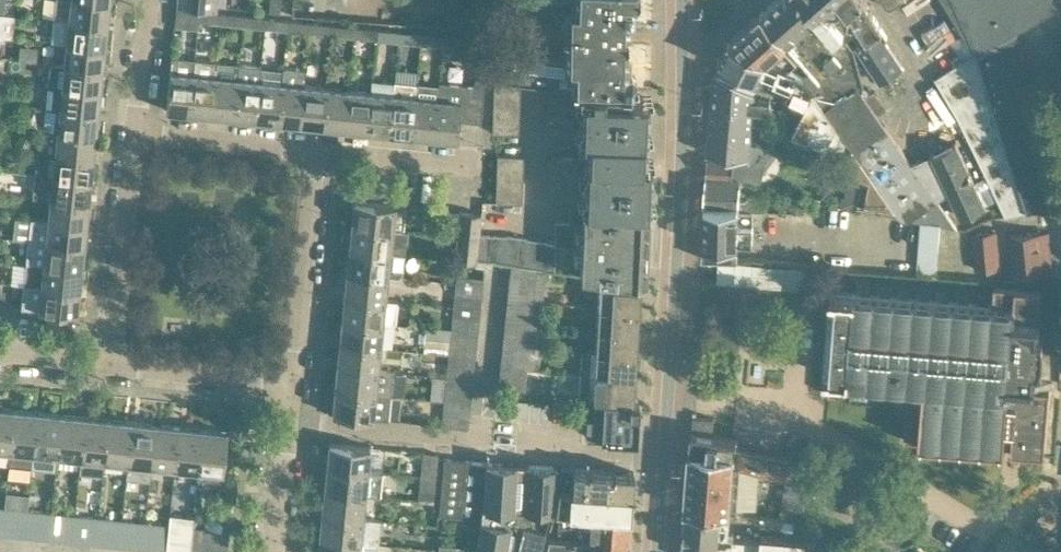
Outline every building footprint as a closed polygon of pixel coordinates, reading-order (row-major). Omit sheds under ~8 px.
[(54,19),(107,25),(109,3),(85,0),(56,0),(54,19)] [(269,11),(279,12),(281,0),(270,0),(269,11)] [(516,1),(520,2),(524,2),(529,4),(534,6),(540,7),(551,8),(561,8),(564,8),(563,34),(626,36),(627,13),(631,13),(631,4),(636,0),(513,0),(516,1)] [(761,12),(819,77),(849,51),(839,40),(804,0),(774,0),(761,12)] [(839,40),(849,51),(819,77),(813,82),(808,86),(822,105),(856,82),(861,90),(864,88),(854,47),(844,36),(858,24),(845,1),(843,0),(804,0),(839,40)] [(845,1),(858,24),(860,27),(855,32),(862,42),(883,27),(866,0),(843,0),(845,1)] [(976,48),(954,0),(946,0),(976,48)] [(976,48),(978,53),(1027,209),(1028,209),(1046,206),(1048,205),(1047,190),(1047,189),(1027,79),(1016,26),(1057,3),(1055,0),(954,0),(976,48)] [(176,8),(174,26),(198,28),(198,21),(199,11),(176,8)] [(221,23),(223,13),(199,11),(198,21),(221,23)] [(761,12),(730,39),(807,73),(813,82),(819,77),(761,12)] [(244,15),(223,13),(221,23),(243,26),(244,15)] [(266,18),(244,15),(243,26),(265,28),(266,18)] [(290,20),(266,18),(265,28),(288,30),(290,20)] [(51,41),(66,43),(104,47),(107,25),(54,19),(51,41)] [(311,22),(290,20),(288,30),(310,32),(311,22)] [(334,25),(311,22),(310,32),(332,35),(334,25)] [(354,37),(355,27),(334,25),(332,35),(354,37)] [(355,27),(354,37),(376,39),(377,29),(355,27)] [(862,42),(857,45),(881,79),(902,65),(883,37),(887,34),(883,27),(862,42)] [(401,32),(377,29),(376,39),(399,42),(401,32)] [(423,34),(401,32),(399,42),(422,44),(423,34)] [(444,46),(446,36),(423,34),(422,44),(444,46)] [(563,34),(563,58),(545,56),(545,53),(525,51),(525,53),(515,52),(514,63),(511,63),(509,81),(520,82),(548,85),(566,87),(574,88),(580,88),(629,89),(630,89),(635,84),(635,75),(630,70),(630,60),(626,60),(626,36),(563,34)] [(444,46),(443,57),(459,58),(461,38),(446,36),(444,46)] [(730,39),(718,61),(739,67),(758,79),(759,86),(776,88),(802,102),(789,129),(838,149),(846,144),(849,142),(825,109),(822,105),(808,86),(813,82),(807,73),(730,39)] [(66,43),(64,65),(102,69),(104,47),(66,43)] [(1006,214),(1027,209),(978,53),(976,48),(933,75),(955,113),(1006,214)] [(171,56),(170,71),(166,109),(189,112),(194,58),(171,56)] [(189,112),(212,114),(216,76),(215,76),(217,61),(194,58),(189,112)] [(216,76),(212,114),(233,116),(239,63),(217,61),(216,76)] [(233,116),(256,119),(260,80),(261,65),(239,63),(233,116)] [(51,64),(49,85),(100,91),(102,69),(64,65),(51,64)] [(279,121),(300,123),(305,85),(306,69),(285,67),(283,83),(279,121)] [(714,69),(711,104),(766,109),(772,109),(772,103),(769,98),(753,97),(753,89),(737,75),(715,69),(714,69)] [(458,120),(480,122),(486,72),(481,72),(474,83),(441,80),(440,83),(435,137),(456,139),(458,120)] [(390,132),(395,79),(372,76),(371,92),(366,130),(390,132)] [(390,132),(412,135),(418,81),(395,79),(390,132)] [(260,80),(256,119),(279,121),(283,83),(260,80)] [(418,81),(412,135),(435,137),(440,83),(418,81)] [(520,82),(509,81),(494,81),(494,94),(520,94),(520,82)] [(856,82),(823,105),(825,109),(849,142),(896,210),(899,213),(901,217),(902,217),(909,218),(910,219),(923,221),(940,225),(958,228),(937,198),(912,162),(878,114),(865,96),(864,94),(861,90),(856,82)] [(98,113),(100,91),(49,85),(46,107),(98,113)] [(305,85),(300,123),(323,125),(327,87),(305,85)] [(548,85),(547,98),(574,99),(574,88),(566,87),(548,85)] [(323,125),(344,128),(348,89),(327,87),(323,125)] [(579,135),(586,136),(586,148),(585,157),(584,157),(582,204),(582,207),(604,209),(648,212),(650,160),(643,159),(643,150),(644,138),(645,138),(646,98),(645,97),(628,96),(629,89),(580,88),(579,135)] [(348,89),(344,128),(366,130),(371,92),(348,89)] [(873,90),(865,96),(878,114),(886,109),(873,90)] [(519,107),(520,94),(494,94),(493,106),(519,107)] [(547,98),(547,110),(573,111),(574,99),(547,98)] [(711,104),(709,134),(750,137),(751,118),(766,119),(766,109),(711,104)] [(493,106),(493,119),(519,120),(519,107),(493,106)] [(46,107),(44,129),(95,134),(98,113),(46,107)] [(547,110),(546,122),(573,123),(573,111),(547,110)] [(518,133),(519,120),(493,119),(492,132),(518,133)] [(546,122),(546,134),(572,135),(573,123),(546,122)] [(40,128),(37,152),(93,158),(95,134),(44,129),(40,128)] [(709,134),(708,152),(734,154),(734,159),(733,172),(759,180),(764,164),(763,164),(770,149),(750,139),(750,137),(709,134)] [(846,144),(836,175),(842,177),(858,182),(860,183),(856,202),(859,203),(896,210),(849,142),(846,144)] [(956,142),(912,162),(937,198),(950,189),(962,215),(986,203),(956,142)] [(37,152),(35,174),(91,180),(93,158),(37,152)] [(523,155),(498,154),(497,154),(497,166),(523,167),(523,155)] [(550,168),(577,169),(577,157),(551,156),(550,168)] [(734,159),(707,157),(706,176),(733,177),(733,172),(734,159)] [(497,166),(496,178),(522,179),(523,167),(497,166)] [(550,168),(550,180),(576,181),(577,169),(550,168)] [(33,196),(50,198),(88,202),(91,180),(35,174),(33,196)] [(733,177),(706,176),(704,204),(739,205),(738,210),(754,211),(766,211),(766,196),(755,196),(752,199),(739,198),(740,177),(733,177)] [(840,195),(838,205),(854,208),(856,202),(860,183),(858,182),(842,177),(839,188),(844,189),(842,195),(840,195)] [(522,191),(522,179),(496,178),(496,190),(522,191)] [(576,192),(576,181),(550,180),(550,192),(576,192)] [(496,190),(495,201),(521,202),(522,191),(496,190)] [(550,192),(549,203),(571,204),(575,204),(576,192),(550,192)] [(50,198),(48,220),(86,225),(88,202),(50,198)] [(791,199),(791,212),(803,212),(804,199),(791,199)] [(352,226),(391,230),(394,204),(354,200),(352,226)] [(575,204),(571,204),(570,221),(581,221),(582,207),(582,204),(575,204)] [(702,257),(703,257),(738,258),(739,238),(753,239),(754,211),(738,210),(739,205),(704,204),(704,205),(703,243),(702,257)] [(603,235),(604,209),(582,207),(581,221),(581,233),(581,245),(581,247),(582,247),(581,273),(645,279),(646,259),(640,258),(641,248),(611,247),(611,236),(603,235)] [(604,209),(603,235),(611,236),(611,247),(641,248),(641,246),(646,246),(648,212),(604,209)] [(461,211),(446,210),(444,237),(458,238),(461,211)] [(479,234),(481,213),(461,211),(458,238),(456,260),(472,261),(472,259),(477,260),(479,234)] [(28,241),(45,242),(84,247),(86,225),(48,220),(30,219),(28,241)] [(557,232),(581,233),(581,221),(570,221),(557,221),(557,232)] [(923,221),(919,274),(936,274),(940,225),(923,221)] [(352,226),(349,248),(400,254),(401,241),(408,242),(409,232),(391,230),(352,226)] [(996,230),(973,233),(976,268),(999,266),(996,230)] [(557,232),(556,244),(556,246),(581,247),(581,245),(581,233),(557,232)] [(1041,271),(1038,238),(1038,237),(1038,236),(1037,235),(1037,234),(1036,233),(1035,233),(1033,232),(1011,234),(1015,273),(1027,272),(1027,273),(1030,273),(1029,272),(1041,271)] [(491,234),(479,234),(477,260),(484,261),(490,262),(491,234)] [(491,234),(490,262),(503,263),(504,235),(491,234)] [(516,236),(504,235),(503,263),(510,264),(515,265),(516,236)] [(529,238),(516,236),(515,265),(528,266),(529,238)] [(528,266),(536,267),(541,267),(542,241),(529,238),(528,266)] [(84,247),(45,242),(28,241),(26,263),(43,264),(81,269),(84,247)] [(556,244),(542,241),(541,267),(555,269),(556,246),(556,244)] [(347,273),(387,277),(403,278),(406,254),(400,254),(349,248),(347,273)] [(718,260),(717,287),(806,290),(807,263),(718,260)] [(81,269),(43,264),(26,263),(23,285),(41,286),(79,291),(81,269)] [(536,270),(536,267),(528,266),(515,265),(510,264),(507,297),(542,302),(544,271),(536,270)] [(384,300),(387,277),(347,273),(344,296),(384,300)] [(457,275),(455,296),(480,299),(483,277),(457,275)] [(599,283),(597,306),(638,309),(638,302),(639,285),(599,283)] [(79,291),(41,286),(23,285),(21,308),(77,314),(79,291)] [(990,302),(831,289),(824,373),(830,374),(829,393),(845,394),(845,389),(908,395),(905,439),(924,441),(924,446),(938,447),(939,442),(945,442),(944,448),(958,449),(958,443),(964,444),(964,449),(978,450),(979,445),(984,445),(983,451),(997,452),(998,448),(1003,449),(1004,447),(1010,447),(1010,455),(1043,458),(1049,391),(1034,390),(1035,377),(1033,377),(1034,366),(1040,367),(1041,363),(1042,358),(1043,354),(1044,350),(1044,345),(1044,341),(1043,337),(1043,333),(1036,332),(1037,320),(1039,320),(1039,317),(1037,317),(1040,289),(993,285),(993,287),(991,287),(990,302)] [(344,296),(342,320),(382,324),(395,326),(398,302),(384,300),(344,296)] [(478,321),(480,299),(455,296),(453,319),(478,321)] [(507,297),(505,320),(535,325),(540,325),(542,302),(507,297)] [(597,306),(596,328),(636,331),(637,314),(638,309),(597,306)] [(476,337),(478,321),(453,319),(451,331),(451,335),(476,337)] [(379,347),(382,324),(342,320),(340,343),(379,347)] [(502,342),(528,346),(537,347),(540,325),(535,325),(505,320),(502,342)] [(596,328),(594,350),(635,352),(635,347),(636,331),(596,328)] [(450,347),(449,354),(474,357),(476,337),(451,335),(451,331),(425,329),(424,345),(450,347)] [(526,368),(528,346),(502,342),(500,365),(526,368)] [(340,343),(337,366),(377,370),(379,347),(340,343)] [(635,352),(594,350),(582,349),(580,371),(634,375),(635,358),(635,352)] [(472,380),(474,357),(449,354),(447,378),(472,380)] [(498,387),(524,389),(526,368),(500,365),(498,387)] [(391,372),(377,370),(337,366),(335,391),(389,397),(391,372)] [(580,371),(579,394),(585,395),(585,396),(632,399),(633,391),(634,375),(580,371)] [(447,378),(444,402),(469,405),(472,380),(447,378)] [(335,391),(332,413),(387,419),(389,397),(335,391)] [(635,437),(638,399),(632,399),(585,396),(585,405),(584,414),(586,414),(585,433),(635,437)] [(10,449),(14,409),(1,408),(2,401),(0,401),(0,448),(10,449)] [(467,427),(469,405),(444,402),(442,425),(467,427)] [(14,409),(10,449),(9,465),(33,467),(38,412),(14,409)] [(62,414),(38,412),(33,467),(56,470),(58,454),(62,414)] [(58,454),(82,457),(86,417),(62,414),(58,454)] [(714,418),(695,416),(693,416),(693,428),(713,429),(714,418)] [(108,419),(86,417),(82,457),(80,472),(103,474),(104,459),(108,419)] [(104,459),(129,462),(133,422),(108,419),(104,459)] [(151,479),(152,464),(156,424),(133,422),(129,462),(127,477),(151,479)] [(152,464),(176,467),(180,427),(156,424),(152,464)] [(176,467),(198,469),(203,429),(180,427),(176,467)] [(199,469),(197,479),(222,482),(223,472),(227,432),(203,429),(199,469)] [(686,507),(730,511),(734,469),(788,478),(789,472),(792,456),(737,446),(738,438),(693,430),(686,507)] [(327,467),(367,471),(369,446),(329,442),(327,467)] [(435,480),(437,453),(424,452),(421,477),(430,478),(430,480),(435,480)] [(466,460),(444,458),(438,514),(461,517),(466,460)] [(466,460),(461,517),(480,518),(484,492),(485,462),(466,460)] [(476,546),(475,551),(515,551),(523,523),(527,464),(485,462),(484,492),(480,518),(476,546)] [(540,549),(549,510),(556,466),(527,464),(523,523),(515,551),(539,551),(540,549)] [(327,467),(324,491),(364,495),(380,496),(382,473),(367,471),(327,467)] [(561,467),(558,488),(632,493),(633,471),(561,467)] [(788,478),(786,493),(806,497),(811,477),(789,472),(788,478)] [(419,499),(429,500),(430,490),(434,491),(435,480),(430,480),(430,478),(421,477),(419,499)] [(558,488),(555,511),(630,517),(632,493),(558,488)] [(382,519),(362,517),(364,495),(324,491),(322,514),(382,521),(382,519)] [(784,501),(782,516),(802,518),(804,505),(784,501)] [(730,511),(686,507),(682,551),(802,551),(803,538),(759,534),(759,541),(733,539),(734,532),(729,532),(730,511)] [(26,536),(28,511),(4,508),(2,533),(26,536)] [(52,513),(28,511),(26,536),(49,538),(52,513)] [(555,511),(549,536),(628,542),(630,517),(555,511)] [(73,541),(76,516),(52,513),(49,538),(73,541)] [(322,514),(319,537),(379,543),(382,521),(322,514)] [(167,551),(180,551),(190,551),(193,528),(194,518),(171,515),(170,525),(167,551)] [(98,518),(76,516),(73,541),(96,543),(98,518)] [(120,546),(123,521),(98,518),(96,543),(120,546)] [(120,546),(144,548),(146,523),(123,521),(120,546)] [(167,551),(170,525),(146,523),(144,548),(167,551)] [(228,532),(193,528),(190,551),(226,551),(228,532)] [(628,542),(549,536),(546,550),(570,551),(628,551),(628,542)] [(379,543),(319,537),(318,551),(374,551),(375,544),(379,545),(379,543)] [(458,544),(439,542),(438,549),(438,551),(457,551),(458,544)]
